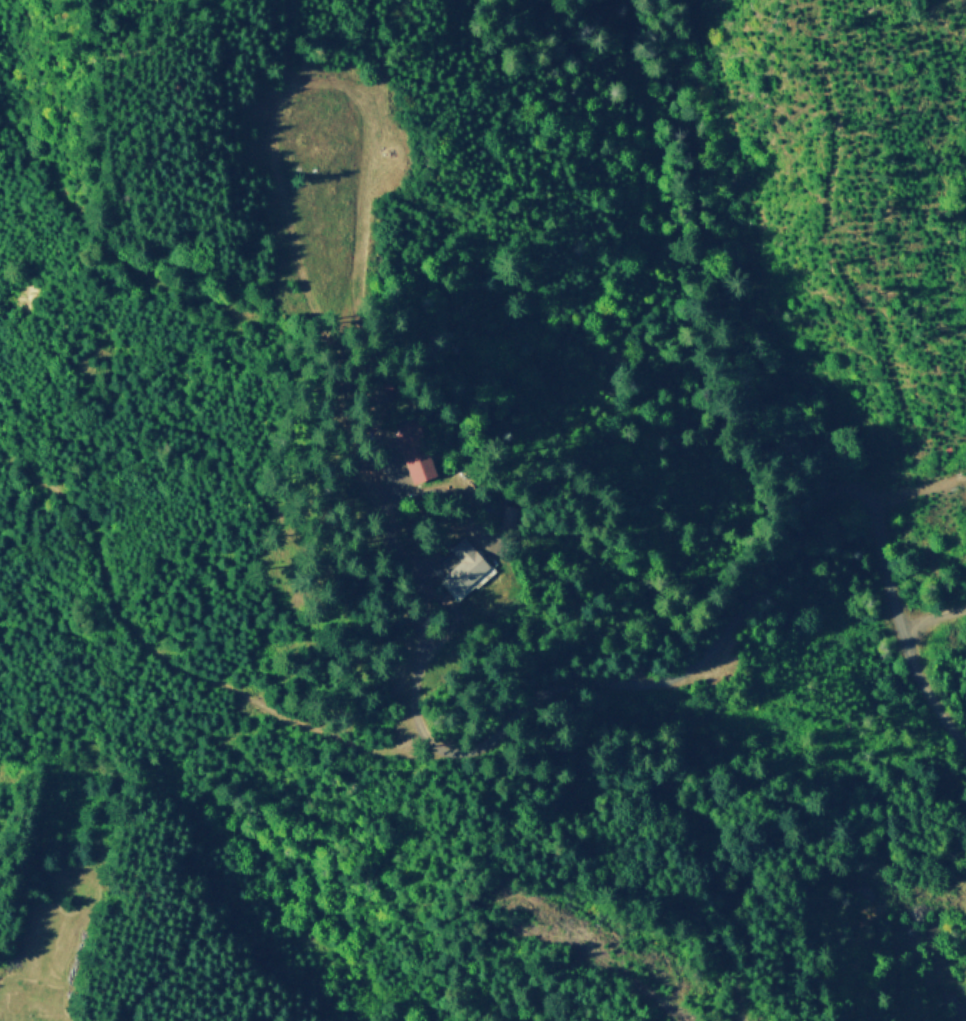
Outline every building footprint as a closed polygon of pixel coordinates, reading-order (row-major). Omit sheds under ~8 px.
[(397,426),(425,416),(445,475),(417,484),(397,426)] [(462,594),(447,576),(464,561),(453,548),(469,535),(496,566),(462,594)]
